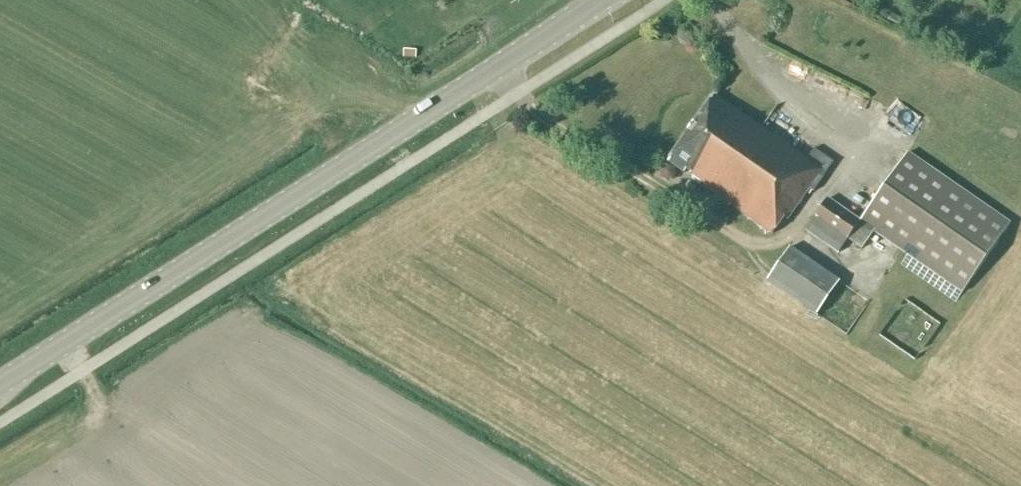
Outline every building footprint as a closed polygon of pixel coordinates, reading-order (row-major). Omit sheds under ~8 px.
[(686,170),(706,184),(751,121),(713,95),(668,161),(684,173),(686,170)] [(810,163),(751,121),(706,184),(704,187),(772,234),(784,218),(787,220),(809,188),(816,193),(836,164),(818,152),(810,163)] [(907,152),(860,222),(874,233),(962,293),(1010,222),(907,152)] [(672,183),(675,169),(659,166),(656,180),(672,183)] [(863,250),(874,233),(860,222),(828,200),(807,232),(839,253),(848,240),(863,250)] [(790,248),(767,281),(818,315),(840,283),(790,248)] [(823,311),(843,327),(860,305),(840,290),(823,311)]
